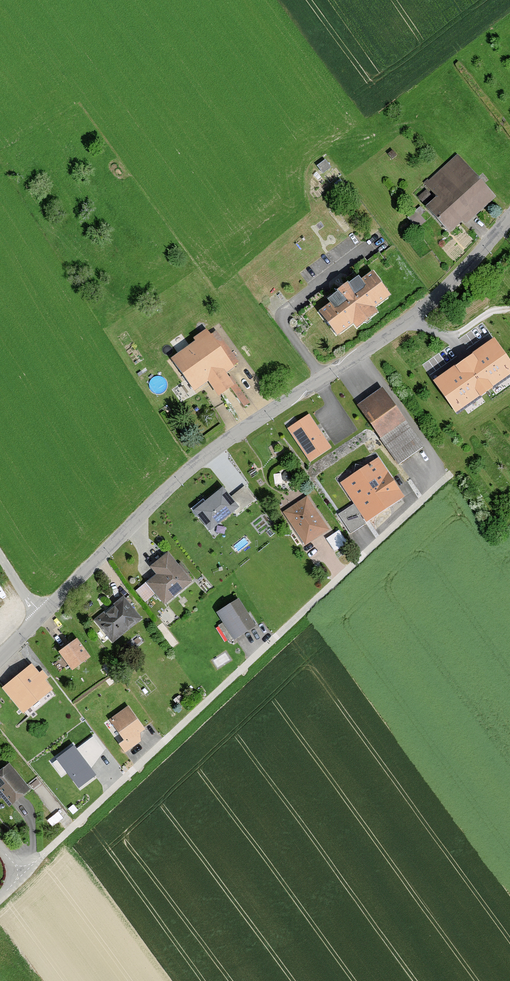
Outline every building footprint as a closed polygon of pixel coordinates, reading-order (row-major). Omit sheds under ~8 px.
[(491,196),(454,154),(409,194),(446,236),(491,196)] [(357,268),(308,304),(332,338),(382,302),(357,268)] [(202,333),(166,358),(192,396),(228,371),(202,333)] [(432,384),(454,416),(509,378),(509,365),(494,341),(432,384)] [(383,387),(357,405),(401,466),(427,448),(383,387)] [(308,411),(288,424),(312,459),(332,445),(308,411)] [(379,457),(341,481),(361,513),(366,520),(405,496),(395,480),(379,457)] [(223,478),(189,507),(215,536),(225,527),(219,519),(232,508),(239,516),(258,499),(243,482),(233,490),(223,478)] [(310,492),(282,508),(305,545),(332,528),(310,492)] [(335,548),(348,540),(340,527),(327,536),(335,548)] [(191,580),(165,549),(146,565),(154,574),(145,582),(164,604),(191,580)] [(123,595),(93,618),(111,642),(141,620),(123,595)] [(238,595),(214,610),(232,638),(256,623),(238,595)] [(88,655),(74,636),(56,650),(70,668),(88,655)] [(27,661),(0,683),(0,687),(21,713),(51,689),(27,661)] [(126,704),(107,720),(121,737),(117,742),(124,751),(148,732),(126,704)] [(51,761),(73,790),(90,777),(82,766),(100,753),(89,738),(70,752),(67,749),(51,761)] [(4,762),(0,766),(0,799),(8,808),(29,790),(4,762)]
